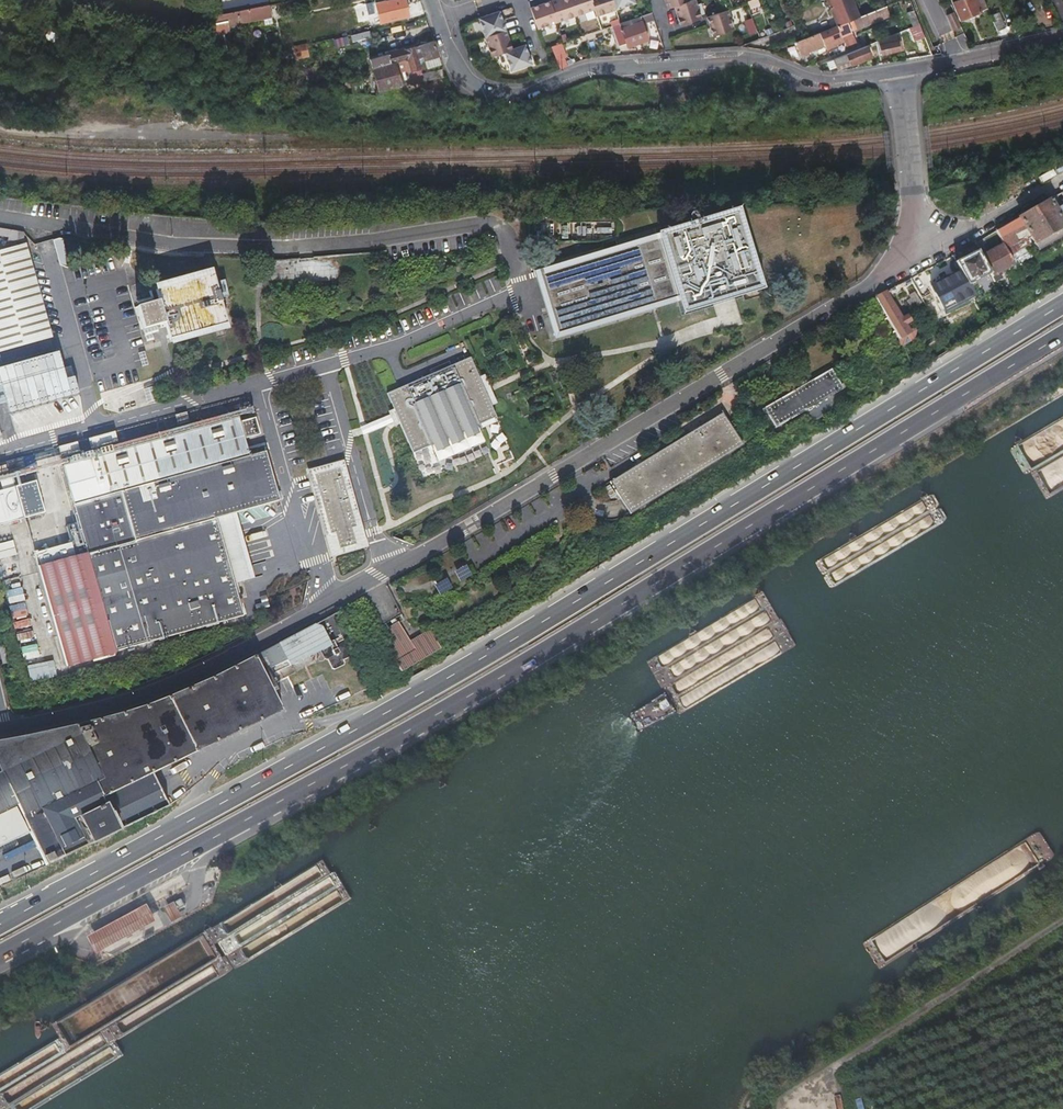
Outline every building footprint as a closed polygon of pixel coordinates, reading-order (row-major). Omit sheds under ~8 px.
[(232,29),(240,28),(239,21),(264,16),(270,15),(267,0),(204,0),(204,2),(215,53),(229,55),(224,31),(232,29)] [(407,14),(404,0),(381,0),(374,1),(376,8),(378,20),(407,14)] [(635,0),(552,0),(531,7),(538,28),(595,9),(597,15),(635,2),(635,0)] [(689,3),(688,0),(665,0),(668,10),(674,7),(689,3)] [(752,12),(760,9),(757,0),(752,0),(748,2),(752,12)] [(853,0),(829,0),(839,26),(849,22),(860,18),(853,0)] [(959,1),(953,4),(961,20),(982,10),(981,9),(987,6),(985,0),(959,0),(959,1)] [(364,4),(365,7),(366,10),(376,8),(374,1),(364,4)] [(689,3),(674,7),(681,27),(702,20),(695,1),(689,3)] [(849,22),(853,31),(891,16),(887,8),(860,18),(849,22)] [(502,50),(509,69),(530,63),(523,44),(511,47),(498,10),(477,17),(489,54),(502,50)] [(910,13),(917,27),(923,25),(917,10),(910,13)] [(734,30),(728,11),(707,18),(710,29),(713,37),(734,30)] [(652,12),(614,24),(621,45),(630,42),(631,45),(650,38),(645,23),(654,19),(652,12)] [(961,28),(954,13),(946,17),(953,31),(961,28)] [(996,31),(999,29),(1003,28),(996,13),(989,16),(996,31)] [(748,35),(756,33),(753,18),(745,20),(748,35)] [(369,32),(351,35),(353,42),(371,38),(369,32)] [(811,50),(825,44),(821,33),(798,42),(803,55),(812,52),(811,50)] [(844,42),(846,48),(847,50),(858,46),(855,37),(844,42)] [(412,46),(416,61),(420,60),(423,69),(437,64),(430,40),(412,46)] [(559,69),(568,66),(561,43),(551,46),(559,69)] [(879,46),(880,51),(881,55),(897,51),(896,43),(879,46)] [(305,52),(304,48),(303,45),(293,47),(295,54),(305,52)] [(835,67),(841,65),(848,63),(849,65),(870,57),(866,46),(832,60),(835,67)] [(416,71),(414,62),(410,47),(399,50),(402,61),(406,74),(416,71)] [(253,48),(255,64),(267,67),(265,49),(253,48)] [(389,65),(402,61),(399,50),(363,61),(371,90),(394,83),(389,65)] [(420,72),(421,91),(440,91),(440,72),(420,72)] [(1060,204),(1057,206),(1055,201),(1051,204),(1049,201),(1052,200),(1050,197),(1017,216),(1032,241),(1062,223),(1062,203),(1060,204)] [(740,217),(634,248),(542,275),(557,330),(697,289),(700,299),(715,295),(716,298),(726,295),(725,291),(755,283),(741,234),(744,233),(740,218),(740,217)] [(1002,243),(1008,255),(1027,244),(1022,236),(1015,240),(1006,223),(994,230),(1002,243)] [(5,237),(5,239),(16,241),(17,236),(16,232),(0,230),(0,235),(6,236),(5,237)] [(1013,264),(1008,255),(1002,243),(979,255),(988,273),(990,276),(1013,264)] [(0,253),(0,365),(47,355),(24,248),(0,253)] [(968,284),(988,273),(979,255),(976,250),(955,261),(959,269),(930,284),(943,309),(970,296),(973,294),(968,284)] [(132,308),(139,330),(164,323),(168,339),(226,323),(212,273),(155,290),(157,300),(132,308)] [(874,297),(894,336),(898,343),(909,337),(905,329),(911,325),(908,319),(902,323),(886,291),(874,297)] [(915,334),(911,325),(905,329),(909,337),(915,334)] [(0,370),(0,388),(1,388),(9,416),(78,396),(74,379),(65,381),(58,354),(0,370)] [(468,357),(385,393),(395,417),(411,453),(494,417),(484,393),(468,357)] [(843,388),(838,378),(832,369),(764,409),(776,429),(843,388)] [(608,482),(618,498),(628,515),(742,446),(723,414),(608,482)] [(237,420),(62,468),(72,506),(171,478),(247,457),(243,441),(259,436),(255,420),(238,424),(237,420)] [(113,435),(87,442),(90,452),(116,445),(113,435)] [(79,455),(76,445),(57,450),(60,460),(79,455)] [(235,514),(246,511),(278,502),(264,452),(247,457),(171,478),(72,506),(77,523),(66,526),(71,545),(75,559),(38,569),(66,667),(92,660),(115,653),(241,617),(233,587),(214,520),(235,514)] [(356,528),(339,465),(310,473),(327,536),(332,534),(337,551),(356,545),(352,529),(356,528)] [(46,512),(36,479),(0,489),(0,524),(46,512)] [(214,520),(233,587),(254,581),(235,514),(214,520)] [(0,542),(0,558),(17,554),(13,539),(0,542)] [(34,555),(38,569),(75,559),(71,545),(34,555)] [(458,581),(472,576),(467,564),(454,569),(458,581)] [(439,595),(453,587),(447,577),(434,584),(439,595)] [(10,617),(25,617),(24,589),(9,589),(10,617)] [(371,632),(367,623),(363,613),(346,621),(355,640),(371,632)] [(427,632),(417,638),(407,643),(395,623),(381,631),(385,639),(380,642),(394,672),(437,649),(427,632)] [(312,624),(275,644),(289,666),(330,643),(321,626),(312,624)] [(37,644),(22,646),(23,659),(39,657),(37,644)] [(116,659),(115,653),(92,660),(94,665),(116,659)] [(253,656),(237,664),(215,675),(200,683),(145,707),(111,717),(84,724),(25,737),(0,742),(0,779),(15,809),(27,835),(43,867),(58,859),(37,815),(95,786),(102,799),(143,779),(220,742),(283,710),(253,656)] [(47,661),(27,665),(30,681),(50,677),(47,661)] [(15,809),(0,779),(0,816),(15,809)] [(0,816),(0,848),(27,835),(15,809),(0,816)] [(173,922),(189,913),(181,898),(165,907),(173,922)]
